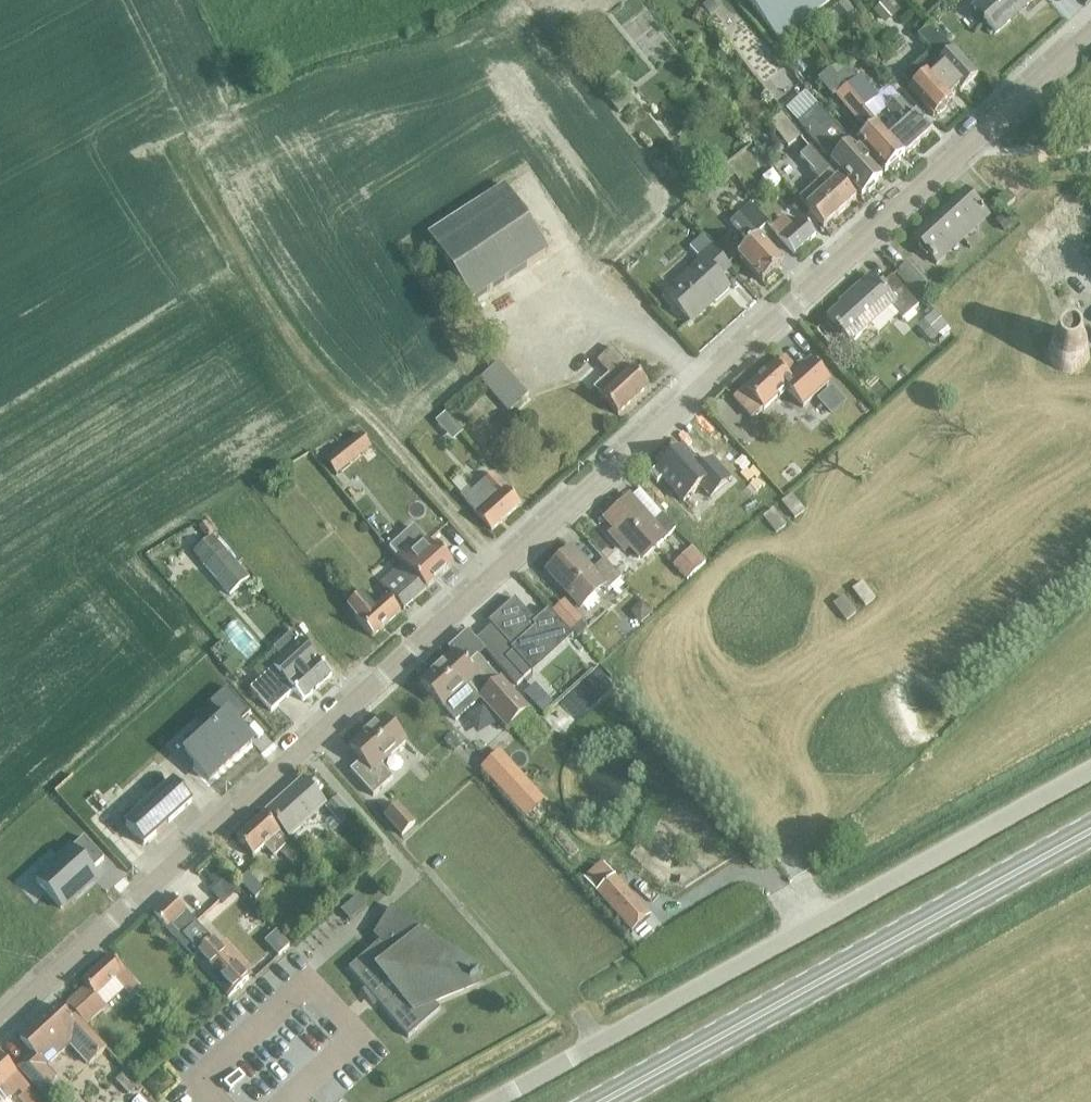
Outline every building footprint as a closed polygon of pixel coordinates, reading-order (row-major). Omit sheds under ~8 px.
[(709,0),(701,7),(709,17),(717,11),(709,0)] [(832,0),(744,0),(777,42),(832,0)] [(838,5),(848,17),(855,11),(847,0),(844,0),(838,5)] [(972,11),(994,35),(1033,0),(983,0),(972,11)] [(883,3),(872,13),(880,23),(892,12),(883,3)] [(839,8),(832,13),(840,24),(848,19),(839,8)] [(696,10),(691,20),(698,24),(702,13),(696,10)] [(911,90),(908,93),(932,119),(934,117),(935,117),(940,116),(945,111),(947,106),(946,105),(952,100),(950,98),(957,92),(959,94),(976,78),(929,26),(916,38),(931,54),(902,80),(911,90)] [(858,78),(844,90),(863,112),(877,100),(858,78)] [(863,112),(844,90),(834,98),(863,132),(866,129),(869,133),(855,145),(883,175),(886,173),(889,175),(897,169),(896,164),(903,157),(898,152),(889,141),(888,141),(875,127),(863,112)] [(898,152),(903,157),(929,134),(897,99),(893,104),(891,103),(883,110),(901,130),(889,141),(898,152)] [(872,186),(880,178),(817,109),(798,126),(831,162),(830,164),(860,197),(863,194),(867,196),(873,190),(872,186)] [(799,138),(781,115),(769,124),(787,148),(799,138)] [(757,162),(762,157),(758,152),(752,145),(746,149),(753,157),(757,162)] [(855,202),(820,163),(808,151),(800,158),(815,174),(813,175),(819,182),(796,202),(822,231),(855,202)] [(756,164),(765,174),(771,169),(763,158),(756,164)] [(470,305),(488,293),(546,256),(503,189),(427,238),(470,305)] [(1006,209),(1014,203),(1005,193),(998,200),(1006,209)] [(989,219),(984,214),(965,194),(940,216),(964,242),(989,219)] [(773,274),(782,266),(755,235),(766,225),(748,208),(729,224),(745,243),(747,241),(751,245),(737,257),(762,284),(764,282),(766,284),(775,276),(773,274)] [(1003,215),(995,222),(1003,231),(1011,224),(1003,215)] [(964,242),(940,216),(914,241),(937,266),(964,242)] [(786,224),(782,228),(774,236),(793,257),(814,237),(801,223),(792,231),(786,224)] [(701,264),(665,298),(688,324),(713,301),(711,300),(718,293),(724,288),(717,281),(728,271),(708,250),(699,239),(688,249),(697,260),(701,264)] [(921,299),(928,293),(930,291),(908,265),(898,273),(921,299)] [(880,289),(872,280),(827,320),(850,345),(891,309),(902,322),(917,308),(891,279),(880,289)] [(1055,338),(1050,344),(1048,351),(1048,358),(1051,365),(1056,370),(1062,374),(1070,374),(1077,373),(1083,369),(1087,364),(1090,357),(1090,350),(1088,344),(1083,338),(1076,335),(1069,333),(1062,335),(1055,338)] [(616,418),(647,389),(612,351),(597,365),(607,378),(593,392),(616,418)] [(801,408),(828,384),(810,365),(793,380),(790,376),(795,372),(784,360),(775,368),(774,367),(746,393),(743,391),(733,400),(744,413),(745,411),(753,420),(762,412),(763,412),(785,391),(801,408)] [(508,415),(527,397),(497,364),(478,382),(508,415)] [(829,387),(818,397),(830,411),(842,400),(829,387)] [(445,414),(434,423),(443,433),(453,424),(445,414)] [(342,449),(325,463),(336,478),(353,464),(342,449)] [(729,482),(711,462),(701,471),(683,450),(656,475),(683,504),(700,488),(710,499),(729,482)] [(490,533),(518,507),(491,477),(471,496),(467,492),(459,499),(490,533)] [(792,495),(781,503),(794,521),(805,513),(792,495)] [(665,540),(674,532),(659,515),(651,522),(654,525),(652,527),(628,500),(604,521),(615,532),(609,537),(623,552),(628,547),(638,559),(654,545),(655,547),(663,539),(665,540)] [(663,505),(656,510),(663,518),(669,512),(663,505)] [(773,510),(761,519),(774,537),(786,528),(773,510)] [(405,549),(394,559),(401,566),(424,592),(452,566),(436,549),(433,552),(426,544),(412,528),(398,541),(405,549)] [(213,540),(194,556),(204,568),(229,596),(247,580),(213,540)] [(686,579),(704,563),(692,549),(673,565),(686,579)] [(619,582),(603,563),(591,574),(571,552),(547,573),(578,609),(603,587),(607,592),(619,582)] [(613,552),(603,561),(612,570),(622,561),(613,552)] [(424,592),(401,566),(379,586),(402,612),(424,592)] [(863,583),(852,592),(865,610),(876,601),(863,583)] [(346,610),(355,620),(372,639),(398,615),(385,600),(372,611),(359,597),(346,610)] [(844,598),(832,606),(845,624),(857,616),(844,598)] [(491,628),(475,642),(483,651),(513,685),(520,679),(529,671),(525,668),(565,632),(548,613),(548,614),(550,616),(538,627),(514,601),(488,625),(491,628)] [(565,602),(551,614),(569,634),(583,621),(565,602)] [(640,603),(633,610),(632,618),(639,625),(651,615),(640,603)] [(272,669),(249,689),(269,712),(292,691),(302,702),(330,677),(316,660),(317,660),(302,643),(293,633),(273,651),(281,661),(272,669)] [(528,711),(505,686),(500,680),(499,681),(476,657),(465,667),(453,654),(420,684),(443,710),(444,709),(455,722),(479,700),(507,730),(528,711)] [(231,663),(222,671),(229,679),(239,671),(231,663)] [(534,686),(523,696),(532,706),(543,696),(534,686)] [(208,734),(184,756),(208,782),(251,743),(237,727),(250,715),(226,689),(205,708),(219,724),(208,734)] [(405,744),(382,718),(349,749),(360,762),(349,772),(372,798),(392,780),(380,766),(405,744)] [(287,839),(324,805),(302,781),(265,814),(287,839)] [(125,826),(143,846),(191,803),(173,783),(125,826)] [(340,826),(350,817),(336,800),(325,810),(340,826)] [(414,825),(397,806),(384,818),(401,837),(414,825)] [(290,865),(298,858),(261,818),(236,841),(252,858),(263,848),(273,859),(279,853),(290,865)] [(706,826),(697,827),(699,836),(708,835),(706,826)] [(83,839),(35,883),(60,910),(96,877),(91,871),(103,861),(83,839)] [(601,863),(582,880),(629,934),(648,918),(601,863)] [(254,899),(262,891),(246,875),(238,883),(254,899)] [(228,880),(211,896),(221,906),(238,891),(228,880)] [(349,922),(366,908),(357,898),(341,912),(349,922)] [(171,900),(153,917),(192,959),(190,960),(228,1000),(251,979),(246,972),(249,969),(225,943),(222,946),(214,938),(210,942),(171,900)] [(379,944),(348,970),(372,998),(407,1039),(440,1011),(433,1004),(475,986),(474,984),(472,985),(470,981),(477,978),(471,974),(473,971),(475,972),(476,971),(419,935),(425,930),(390,909),(372,937),(379,944)] [(126,996),(134,988),(121,974),(122,973),(109,959),(81,985),(85,989),(65,1006),(67,1008),(84,1027),(122,992),(126,996)] [(84,1027),(67,1008),(59,1015),(54,1008),(19,1040),(37,1060),(21,1074),(39,1093),(47,1086),(55,1078),(44,1067),(68,1045),(88,1066),(105,1050),(85,1029),(84,1027)] [(16,1089),(21,1096),(17,1100),(19,1101),(39,1101),(28,1090),(27,1091),(0,1061),(0,1101),(2,1101),(16,1089)] [(124,1072),(113,1082),(126,1096),(137,1086),(124,1072)] [(39,1093),(47,1101),(55,1095),(47,1086),(39,1093)]
